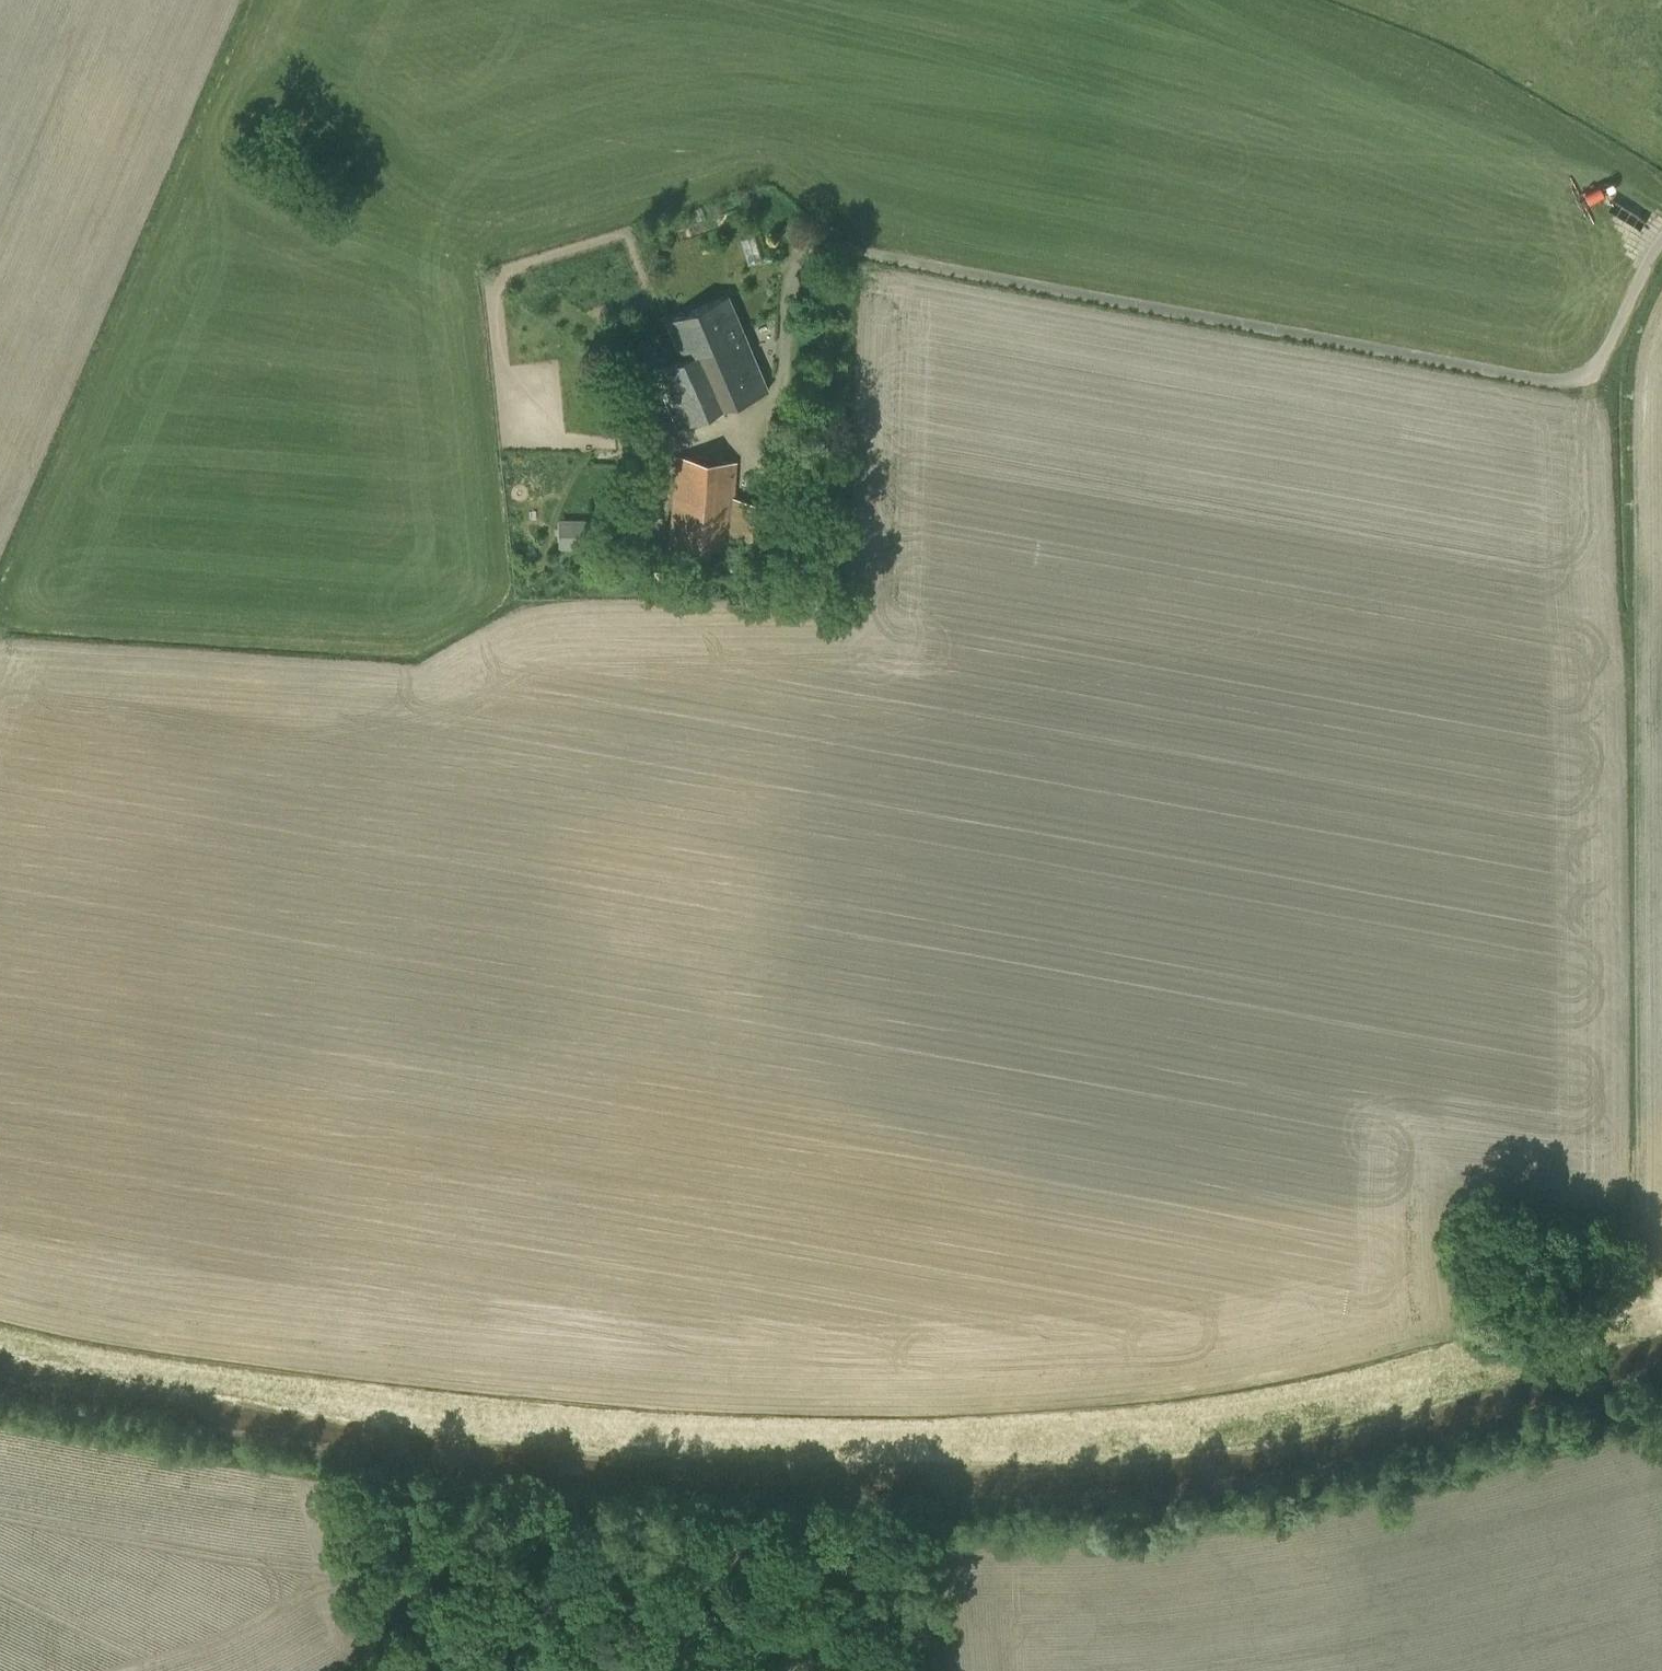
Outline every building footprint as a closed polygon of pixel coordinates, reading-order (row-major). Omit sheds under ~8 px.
[(654,371),(678,427),(768,389),(729,295),(666,321),(682,359),(654,371)] [(820,455),(801,454),(801,465),(820,466),(820,455)] [(774,555),(780,503),(735,497),(738,462),(677,456),(667,556),(710,561),(711,545),(725,547),(725,549),(774,555)] [(562,516),(561,544),(589,544),(590,516),(562,516)]
